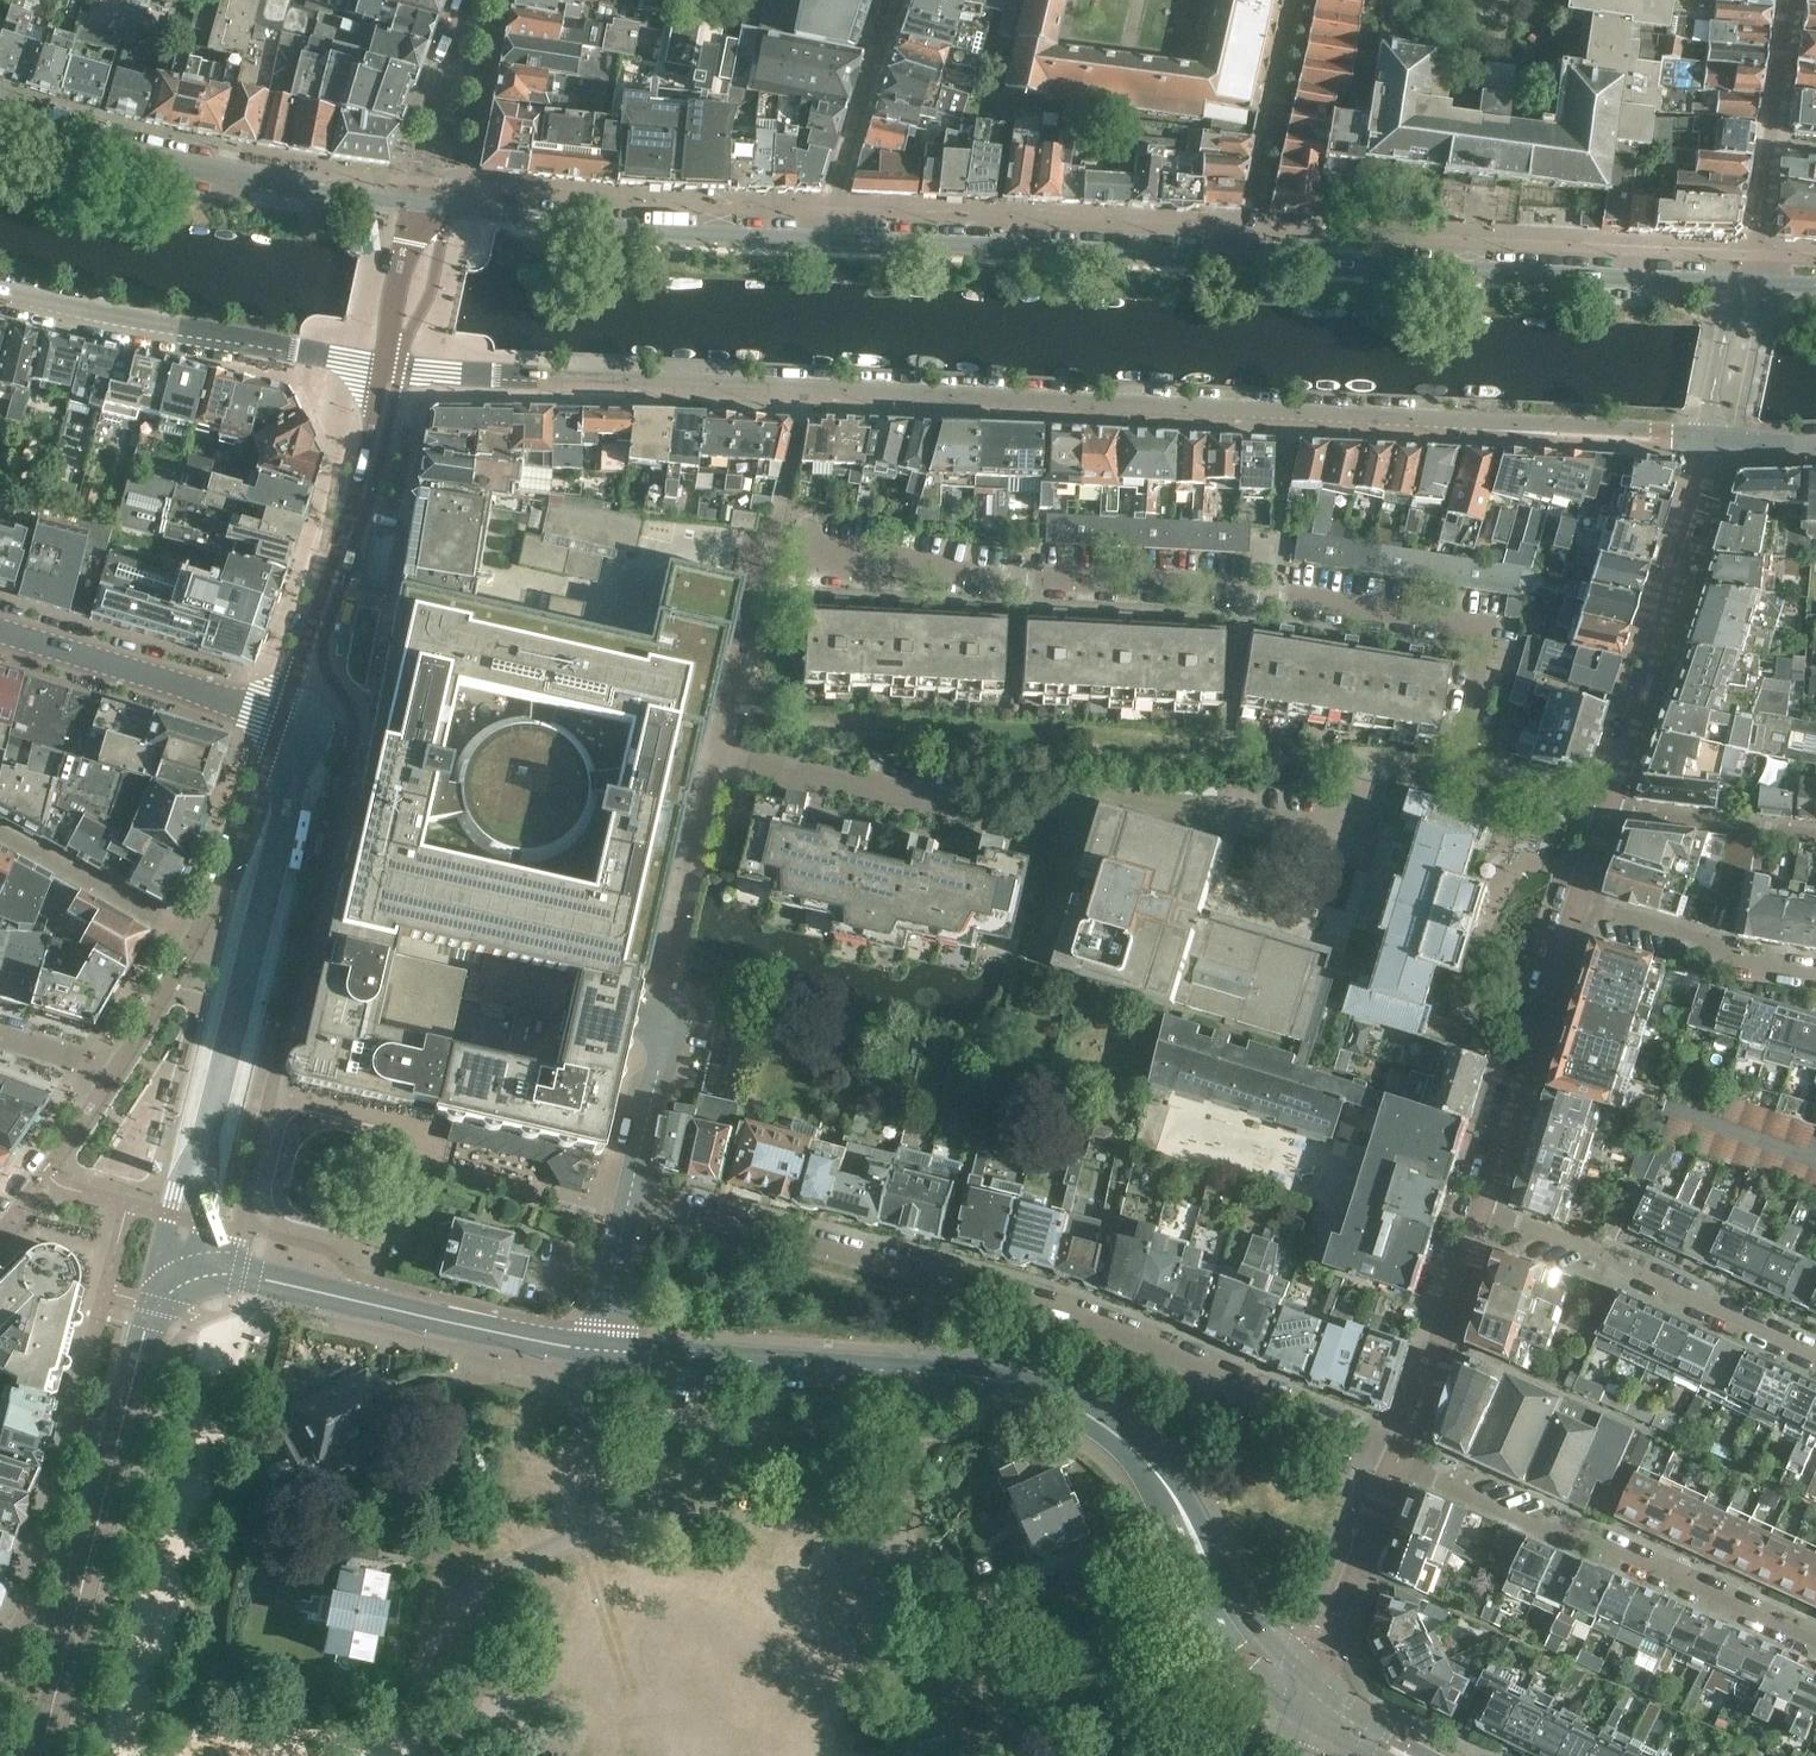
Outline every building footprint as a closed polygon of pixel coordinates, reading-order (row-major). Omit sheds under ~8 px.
[(0,38),(0,79),(28,88),(40,48),(45,35),(29,30),(33,14),(24,11),(28,0),(13,0),(2,33),(0,38)] [(206,25),(208,26),(203,47),(245,57),(243,60),(276,68),(269,94),(298,100),(341,111),(401,126),(419,73),(367,59),(369,53),(253,24),(259,0),(228,0),(226,0),(212,0),(206,25)] [(253,24),(369,53),(367,59),(419,73),(428,44),(390,34),(309,9),(276,0),(260,0),(253,24)] [(309,9),(390,34),(428,44),(429,44),(437,19),(417,13),(397,8),(384,5),(381,4),(382,3),(371,0),(310,0),(309,9)] [(382,3),(381,4),(384,5),(397,8),(417,13),(437,19),(444,0),(371,0),(382,3)] [(513,8),(564,18),(572,19),(585,22),(611,28),(612,21),(639,26),(661,30),(665,14),(637,9),(623,6),(595,0),(515,0),(513,8)] [(665,14),(669,15),(672,0),(639,0),(637,9),(665,14)] [(758,30),(852,50),(869,0),(764,0),(758,30)] [(906,15),(956,29),(960,16),(979,19),(982,8),(963,3),(961,3),(951,0),(912,0),(906,15)] [(961,1),(1002,12),(997,34),(1015,38),(1023,0),(962,0),(961,1)] [(1200,64),(1057,45),(1055,48),(1015,38),(1003,90),(1041,96),(1041,99),(1202,119),(1204,105),(1256,113),(1258,113),(1280,8),(1281,9),(1283,0),(1215,0),(1200,64)] [(1067,0),(1023,0),(1015,38),(1055,48),(1057,45),(1067,0)] [(1314,11),(1359,19),(1362,0),(1316,0),(1315,6),(1314,11)] [(1323,163),(1321,174),(1357,179),(1360,158),(1395,163),(1395,164),(1416,167),(1416,165),(1443,170),(1443,173),(1523,184),(1524,181),(1606,192),(1606,194),(1608,195),(1608,191),(1607,190),(1611,159),(1613,145),(1646,148),(1649,120),(1649,119),(1650,112),(1659,112),(1661,90),(1657,88),(1660,64),(1633,61),(1636,35),(1664,38),(1664,37),(1665,38),(1669,17),(1672,0),(1566,0),(1565,12),(1569,13),(1567,20),(1581,23),(1575,72),(1547,68),(1541,118),(1537,118),(1536,126),(1506,123),(1511,98),(1509,98),(1513,69),(1484,65),(1481,94),(1479,93),(1476,118),(1447,114),(1448,105),(1447,105),(1454,55),(1434,53),(1405,49),(1380,46),(1379,45),(1372,88),(1371,88),(1366,118),(1331,113),(1330,113),(1329,114),(1326,138),(1322,159),(1323,159),(1323,163)] [(1380,46),(1405,49),(1412,0),(1387,0),(1380,46)] [(1713,24),(1735,26),(1735,28),(1767,29),(1767,28),(1770,8),(1714,2),(1698,0),(1672,0),(1669,17),(1695,21),(1696,23),(1707,24),(1713,24)] [(1801,33),(1815,35),(1815,6),(1805,5),(1801,33)] [(513,8),(506,35),(619,57),(632,60),(639,26),(612,21),(611,28),(585,22),(583,33),(561,30),(564,18),(513,8)] [(83,28),(88,13),(79,10),(75,25),(83,28)] [(1314,11),(1309,36),(1355,43),(1359,19),(1314,11)] [(906,15),(899,36),(949,48),(969,53),(982,57),(987,38),(956,29),(906,15)] [(1705,45),(1706,46),(1733,47),(1765,49),(1767,29),(1735,28),(1735,26),(1713,24),(1707,24),(1696,23),(1695,21),(1669,17),(1665,38),(1683,40),(1705,45)] [(620,154),(616,184),(650,187),(683,188),(729,190),(730,136),(739,117),(731,117),(726,116),(739,35),(739,34),(665,21),(655,64),(632,60),(619,57),(615,83),(611,115),(607,119),(597,119),(545,113),(541,144),(620,154)] [(129,26),(126,39),(135,41),(138,28),(129,26)] [(740,27),(739,34),(739,35),(726,116),(731,117),(735,105),(738,101),(747,98),(760,96),(762,94),(800,102),(800,101),(845,111),(862,52),(852,50),(758,30),(740,27)] [(78,28),(74,41),(116,53),(119,39),(78,28)] [(40,48),(28,88),(59,98),(70,57),(71,55),(74,41),(75,36),(46,29),(45,35),(40,48)] [(1796,63),(1815,65),(1815,35),(1801,33),(1796,63)] [(619,57),(506,35),(501,66),(606,82),(614,83),(615,83),(619,57)] [(899,36),(894,50),(943,66),(945,59),(978,70),(982,59),(970,55),(949,48),(899,36)] [(1309,36),(1304,60),(1352,67),(1355,43),(1309,36)] [(1661,59),(1662,59),(1679,62),(1680,60),(1683,40),(1665,38),(1664,37),(1664,38),(1661,59)] [(1706,46),(1705,63),(1762,69),(1765,49),(1733,47),(1706,46)] [(894,50),(887,69),(936,87),(970,97),(974,77),(943,67),(943,66),(894,50)] [(70,57),(59,98),(78,103),(99,109),(100,106),(112,67),(71,55),(70,57)] [(156,73),(144,122),(170,128),(190,60),(176,57),(171,76),(156,73)] [(1662,59),(1660,65),(1657,88),(1661,90),(1686,92),(1686,91),(1702,92),(1703,92),(1703,91),(1731,92),(1759,94),(1762,69),(1705,63),(1687,61),(1680,60),(1679,62),(1662,59)] [(190,60),(170,128),(196,133),(210,84),(214,67),(190,60)] [(1304,60),(1299,84),(1336,90),(1348,92),(1352,67),(1304,60)] [(1793,92),(1815,95),(1815,65),(1796,63),(1793,92)] [(210,84),(196,133),(222,138),(234,89),(235,86),(239,71),(215,65),(214,67),(210,84)] [(494,98),(494,100),(499,101),(499,102),(600,114),(603,100),(606,82),(501,66),(501,67),(500,67),(500,69),(495,98),(494,98)] [(117,70),(106,111),(144,122),(156,73),(131,67),(129,73),(117,70)] [(887,69),(877,99),(920,108),(936,112),(935,113),(942,115),(962,120),(970,97),(936,87),(887,69)] [(1299,84),(1293,108),(1329,114),(1330,113),(1331,113),(1336,90),(1299,84)] [(234,89),(222,138),(244,143),(256,145),(269,94),(259,92),(235,86),(234,89)] [(1659,112),(1690,115),(1716,116),(1716,117),(1751,119),(1751,117),(1755,118),(1759,94),(1731,92),(1703,91),(1703,92),(1702,92),(1702,96),(1704,96),(1703,105),(1691,104),(1693,93),(1686,92),(1661,90),(1659,112)] [(1793,92),(1788,128),(1789,129),(1790,128),(1793,132),(1792,133),(1793,134),(1815,136),(1815,95),(1793,92)] [(256,145),(289,150),(298,100),(269,94),(256,145)] [(877,100),(872,118),(915,128),(918,116),(941,122),(942,115),(935,113),(936,112),(920,108),(877,99),(877,100)] [(289,150),(331,157),(341,111),(298,100),(289,150)] [(798,115),(808,118),(805,131),(809,132),(836,137),(844,112),(845,112),(845,111),(800,101),(800,102),(798,115)] [(545,113),(494,106),(481,170),(527,174),(531,146),(540,146),(541,144),(545,113)] [(1293,108),(1288,132),(1326,138),(1329,114),(1293,108)] [(331,157),(390,165),(401,126),(341,111),(331,157)] [(739,117),(730,136),(729,190),(749,190),(754,135),(739,117)] [(915,128),(872,118),(864,144),(887,149),(903,153),(908,136),(913,137),(915,128)] [(1685,127),(1692,126),(1691,132),(1699,133),(1697,153),(1750,158),(1754,127),(1716,122),(1693,118),(1672,120),(1671,133),(1685,131),(1685,127)] [(1036,138),(1030,200),(1061,202),(1064,168),(1069,169),(1069,168),(1070,150),(1072,136),(1075,119),(1068,119),(1067,130),(1043,128),(1042,138),(1036,138)] [(942,153),(937,195),(963,197),(970,154),(971,145),(975,123),(961,120),(958,134),(946,132),(943,153),(942,153)] [(1010,149),(1003,198),(1003,199),(1030,200),(1036,138),(1027,137),(1029,123),(1014,120),(1010,149)] [(1213,120),(1212,131),(1241,135),(1243,124),(1213,120)] [(1672,120),(1649,120),(1646,148),(1663,150),(1669,150),(1671,133),(1672,120)] [(990,125),(975,123),(971,145),(970,154),(963,197),(975,198),(979,200),(984,200),(988,198),(993,198),(994,190),(1000,150),(987,148),(990,125)] [(796,129),(784,128),(783,140),(775,139),(774,139),(772,168),(772,190),(776,194),(783,194),(787,191),(796,191),(794,153),(794,141),(796,129)] [(1248,160),(1253,137),(1212,131),(1188,128),(1184,153),(1202,156),(1248,160)] [(924,147),(921,190),(920,195),(937,195),(942,153),(943,153),(943,149),(932,148),(934,140),(938,137),(939,132),(928,129),(924,147)] [(805,150),(807,151),(808,149),(831,155),(836,137),(809,132),(805,150)] [(1288,132),(1282,156),(1323,163),(1323,159),(1322,159),(1326,138),(1288,132)] [(754,133),(754,135),(749,190),(750,190),(753,191),(754,192),(755,193),(765,193),(765,192),(766,191),(768,191),(769,190),(772,190),(772,168),(774,139),(775,139),(776,135),(754,133)] [(531,146),(527,174),(616,184),(620,154),(541,144),(540,146),(531,146)] [(1137,146),(1133,176),(1130,205),(1157,206),(1160,176),(1163,151),(1163,149),(1157,148),(1137,146)] [(806,156),(794,153),(796,191),(820,191),(831,155),(808,149),(807,151),(806,156)] [(862,149),(856,174),(851,192),(916,194),(916,191),(917,191),(921,160),(887,153),(862,149)] [(1160,176),(1200,180),(1204,181),(1243,184),(1248,160),(1202,156),(1163,151),(1160,176)] [(1695,167),(1694,174),(1746,179),(1750,158),(1697,153),(1676,151),(1674,165),(1695,167)] [(1785,178),(1815,184),(1815,157),(1786,154),(1785,178)] [(1282,156),(1276,180),(1318,187),(1319,174),(1321,174),(1323,163),(1282,156)] [(1601,219),(1601,229),(1626,231),(1630,198),(1630,191),(1632,191),(1635,162),(1611,159),(1607,190),(1608,191),(1608,195),(1606,194),(1604,211),(1603,211),(1602,219),(1601,219)] [(1083,174),(1082,203),(1128,206),(1129,205),(1130,205),(1133,176),(1122,176),(1122,171),(1105,169),(1105,164),(1084,163),(1084,169),(1084,174),(1083,174)] [(1064,168),(1061,202),(1082,203),(1083,174),(1084,174),(1084,169),(1069,168),(1069,169),(1064,168)] [(1674,173),(1660,172),(1658,194),(1671,195),(1674,173)] [(1676,173),(1672,197),(1741,203),(1746,179),(1694,174),(1676,173)] [(1200,180),(1160,176),(1157,206),(1166,207),(1168,208),(1170,210),(1175,212),(1179,213),(1184,212),(1188,211),(1192,208),(1203,209),(1204,181),(1200,180)] [(1782,210),(1815,213),(1815,184),(1785,178),(1782,210)] [(1318,187),(1276,180),(1269,212),(1317,214),(1321,189),(1317,188),(1318,187)] [(1204,181),(1203,209),(1238,210),(1243,184),(1204,181)] [(1630,198),(1626,231),(1652,232),(1655,205),(1656,205),(1656,201),(1640,199),(1641,193),(1631,192),(1631,199),(1630,198)] [(1656,205),(1655,205),(1652,232),(1669,233),(1729,234),(1732,238),(1739,233),(1736,229),(1741,203),(1672,197),(1671,207),(1656,205)] [(1587,227),(1587,229),(1601,229),(1601,219),(1602,219),(1603,211),(1588,210),(1588,213),(1580,212),(1580,226),(1587,227)] [(1782,210),(1780,232),(1779,238),(1784,238),(1786,242),(1795,243),(1798,239),(1815,240),(1815,213),(1782,210)] [(355,255),(362,254),(359,226),(347,224),(344,240),(345,246),(349,252),(355,255)] [(13,389),(5,419),(21,423),(29,392),(28,392),(31,381),(41,333),(11,326),(5,347),(0,366),(0,386),(13,389)] [(41,333),(31,381),(40,384),(36,399),(48,401),(52,387),(72,392),(84,343),(67,339),(63,340),(41,333)] [(72,392),(71,396),(67,410),(87,415),(89,408),(96,410),(95,416),(101,417),(104,405),(109,385),(126,389),(135,355),(103,348),(84,343),(72,392)] [(109,385),(104,405),(139,414),(139,413),(159,417),(172,363),(135,355),(126,389),(109,385)] [(159,417),(158,420),(161,420),(158,432),(189,441),(192,428),(193,426),(207,371),(186,367),(186,366),(172,363),(159,417)] [(207,371),(193,426),(219,433),(217,439),(219,439),(234,377),(207,371)] [(234,377),(219,439),(235,443),(234,450),(229,451),(226,461),(236,464),(242,445),(243,445),(249,442),(254,423),(262,392),(263,384),(257,383),(234,377)] [(262,392),(254,423),(261,425),(264,433),(300,414),(287,390),(285,389),(273,386),(263,384),(262,392)] [(430,413),(427,434),(474,440),(473,451),(495,454),(497,436),(510,438),(512,409),(437,409),(430,413)] [(510,438),(510,453),(523,453),(542,454),(542,468),(551,468),(553,410),(512,409),(510,438)] [(553,410),(551,468),(551,469),(581,470),(581,435),(580,435),(581,422),(581,411),(553,410)] [(633,413),(581,411),(581,435),(582,446),(596,446),(595,471),(626,473),(627,466),(628,461),(633,413)] [(633,413),(628,461),(627,466),(649,469),(643,512),(662,514),(666,465),(668,466),(674,414),(633,413)] [(260,457),(260,458),(263,458),(282,463),(297,453),(321,458),(314,442),(315,442),(300,414),(264,433),(251,440),(260,457)] [(668,466),(662,514),(674,515),(677,500),(678,483),(695,485),(704,416),(702,416),(674,414),(668,466)] [(695,485),(695,490),(724,492),(733,417),(704,416),(695,485)] [(763,419),(733,417),(724,492),(739,493),(742,472),(754,473),(756,463),(757,463),(763,419)] [(756,463),(754,473),(754,479),(766,479),(766,478),(776,480),(777,480),(789,426),(786,420),(763,419),(757,463),(756,463)] [(807,423),(797,481),(810,483),(811,474),(830,475),(842,420),(816,419),(815,423),(807,423)] [(842,420),(830,475),(849,476),(848,483),(859,485),(861,475),(863,469),(863,467),(870,425),(862,425),(863,420),(842,420)] [(863,469),(861,475),(857,500),(857,502),(869,504),(873,477),(894,481),(895,474),(895,473),(897,469),(909,422),(871,420),(870,425),(863,467),(863,469)] [(909,422),(897,469),(895,473),(910,477),(905,493),(920,498),(927,475),(927,470),(940,424),(909,422)] [(927,475),(920,498),(918,507),(939,508),(939,487),(974,489),(976,426),(940,424),(927,470),(927,475)] [(976,426),(974,489),(995,490),(994,520),(1006,520),(1006,493),(1006,490),(1009,427),(976,426)] [(1042,429),(1009,427),(1006,490),(1006,493),(1039,494),(1040,485),(1040,480),(1042,429)] [(129,429),(126,441),(136,444),(139,431),(129,429)] [(1040,480),(1040,485),(1039,494),(1039,509),(1050,509),(1051,486),(1079,487),(1081,430),(1042,429),(1040,480)] [(1081,430),(1079,487),(1107,488),(1106,512),(1117,513),(1117,494),(1119,432),(1081,430)] [(1150,434),(1119,432),(1117,494),(1123,494),(1123,486),(1135,487),(1133,514),(1145,514),(1150,434)] [(427,434),(424,452),(472,459),(474,440),(427,434)] [(1156,515),(1158,489),(1174,490),(1177,435),(1150,434),(1145,514),(1156,515)] [(1177,435),(1174,490),(1174,493),(1191,494),(1191,499),(1189,503),(1187,506),(1186,509),(1185,512),(1184,516),(1191,516),(1202,517),(1203,517),(1203,511),(1204,486),(1205,437),(1177,435)] [(1204,486),(1203,511),(1216,512),(1217,493),(1237,490),(1239,438),(1205,437),(1204,486)] [(1239,438),(1237,490),(1237,491),(1270,493),(1272,440),(1239,438)] [(1299,442),(1291,483),(1287,501),(1298,504),(1300,490),(1319,491),(1320,485),(1329,443),(1299,442)] [(1329,443),(1320,485),(1311,533),(1328,536),(1335,494),(1352,498),(1353,492),(1354,489),(1363,445),(1329,443)] [(158,445),(156,452),(182,459),(184,452),(158,445)] [(1363,445),(1354,489),(1383,496),(1384,493),(1394,446),(1363,445)] [(1394,446),(1384,493),(1382,500),(1403,505),(1398,527),(1405,528),(1412,499),(1423,448),(1394,446)] [(1423,448),(1412,499),(1405,528),(1412,529),(1416,510),(1439,512),(1442,502),(1456,454),(1453,453),(1454,449),(1423,448)] [(1455,481),(1447,513),(1457,515),(1455,523),(1445,520),(1440,539),(1474,548),(1481,522),(1482,522),(1487,504),(1489,494),(1499,459),(1500,452),(1464,449),(1462,454),(1455,481)] [(424,452),(418,483),(514,497),(515,492),(516,482),(518,482),(519,466),(472,459),(424,452)] [(1487,504),(1500,507),(1490,541),(1495,542),(1507,545),(1517,511),(1517,505),(1518,502),(1531,453),(1500,452),(1499,459),(1489,494),(1487,504)] [(255,473),(259,474),(313,489),(323,459),(321,458),(297,453),(282,463),(263,458),(260,458),(255,473)] [(1531,569),(1538,547),(1547,513),(1562,455),(1531,453),(1518,502),(1517,505),(1530,509),(1521,542),(1518,553),(1506,550),(1502,564),(1531,569)] [(206,492),(208,493),(280,515),(281,514),(302,521),(313,489),(259,474),(255,473),(189,454),(182,485),(206,492)] [(1562,455),(1547,513),(1560,517),(1552,548),(1567,552),(1568,551),(1578,505),(1580,506),(1582,499),(1591,464),(1593,456),(1562,455)] [(1591,464),(1582,499),(1593,501),(1600,478),(1600,477),(1619,478),(1619,479),(1620,479),(1620,478),(1628,480),(1633,458),(1593,456),(1591,464)] [(1618,489),(1619,490),(1623,491),(1667,502),(1678,467),(1675,461),(1633,458),(1628,480),(1620,478),(1620,479),(1618,489)] [(516,482),(515,492),(549,495),(551,469),(551,468),(542,468),(524,466),(519,466),(518,482),(516,482)] [(177,483),(130,472),(116,527),(163,539),(177,483)] [(1807,505),(1806,523),(1805,533),(1809,533),(1809,539),(1815,539),(1815,472),(1809,473),(1807,505)] [(1742,478),(1736,497),(1782,505),(1807,505),(1809,473),(1749,473),(1742,478)] [(434,596),(434,595),(437,596),(437,597),(470,605),(471,603),(473,604),(491,494),(418,483),(418,484),(420,484),(402,588),(404,589),(434,596)] [(231,527),(294,546),(302,521),(281,514),(280,515),(208,493),(206,492),(182,485),(178,484),(174,498),(234,514),(231,527)] [(92,508),(97,490),(87,487),(82,505),(92,508)] [(798,487),(796,496),(804,498),(807,489),(798,487)] [(1598,518),(1615,523),(1658,533),(1667,502),(1623,491),(1615,489),(1610,510),(1600,507),(1598,518)] [(608,500),(551,492),(549,504),(606,512),(608,500)] [(752,494),(750,508),(769,511),(771,498),(752,494)] [(1736,497),(1728,526),(1747,530),(1751,515),(1760,518),(1768,518),(1778,518),(1782,505),(1736,497)] [(37,524),(21,590),(20,596),(70,611),(86,615),(95,581),(108,542),(106,542),(110,523),(42,503),(18,498),(14,513),(15,514),(14,517),(37,524)] [(285,572),(294,546),(231,527),(234,514),(174,498),(163,539),(218,553),(285,572)] [(709,509),(709,503),(699,502),(697,521),(716,523),(718,510),(709,509)] [(526,536),(519,564),(597,582),(602,557),(624,561),(626,552),(635,554),(643,516),(606,512),(549,504),(541,539),(526,536)] [(730,522),(733,507),(722,505),(719,520),(730,522)] [(759,511),(734,507),(730,527),(754,530),(759,511)] [(1248,513),(1238,512),(1237,523),(1248,523),(1248,513)] [(1728,526),(1719,553),(1762,557),(1762,556),(1779,557),(1780,557),(1784,521),(1780,521),(1780,518),(1778,518),(1770,518),(1768,518),(1760,518),(1751,515),(1747,530),(1728,526)] [(1202,517),(1191,516),(1190,525),(1202,526),(1202,517)] [(1047,518),(1045,542),(1249,553),(1250,524),(1226,523),(1226,528),(1047,518)] [(1313,522),(1299,519),(1298,531),(1311,533),(1313,522)] [(1605,520),(1596,553),(1648,565),(1658,533),(1615,523),(1605,520)] [(10,591),(12,587),(12,585),(14,585),(21,561),(19,560),(26,533),(22,531),(22,529),(15,526),(14,528),(0,524),(0,588),(10,591)] [(1330,525),(1329,532),(1342,534),(1343,527),(1330,525)] [(1388,544),(1391,529),(1376,526),(1373,542),(1388,544)] [(1342,534),(1342,538),(1353,540),(1355,529),(1343,527),(1342,534)] [(1521,568),(1298,532),(1293,560),(1517,596),(1521,568)] [(1037,544),(1037,541),(1037,538),(1006,537),(1006,546),(1037,549),(1037,544)] [(1580,549),(1578,554),(1575,564),(1593,570),(1588,587),(1638,597),(1648,565),(1596,553),(1580,549)] [(275,603),(285,572),(218,553),(211,573),(199,570),(195,580),(275,603)] [(1719,553),(1708,586),(1776,594),(1778,573),(1779,557),(1767,557),(1762,556),(1762,557),(1719,553)] [(264,635),(275,603),(185,577),(109,554),(99,585),(165,605),(195,614),(208,618),(264,635)] [(434,595),(434,596),(404,589),(402,588),(401,588),(396,617),(393,617),(389,610),(390,609),(382,598),(383,593),(373,591),(362,589),(359,604),(380,636),(392,638),(360,803),(368,804),(364,820),(361,835),(351,833),(350,839),(352,840),(328,943),(327,943),(322,965),(324,966),(324,967),(323,966),(323,968),(318,991),(317,991),(317,993),(318,993),(312,1016),(311,1018),(312,1018),(307,1041),(306,1041),(306,1043),(304,1051),(298,1051),(293,1054),(289,1058),(287,1063),(287,1070),(291,1076),(294,1079),(298,1080),(300,1081),(300,1080),(309,1082),(309,1083),(311,1083),(334,1088),(336,1089),(336,1088),(359,1093),(359,1094),(361,1095),(361,1094),(384,1099),(384,1100),(386,1100),(409,1105),(409,1104),(412,1105),(411,1106),(436,1112),(436,1113),(452,1117),(452,1115),(452,1116),(453,1117),(452,1121),(456,1127),(450,1131),(458,1143),(469,1135),(476,1147),(488,1140),(495,1151),(506,1144),(513,1155),(525,1148),(532,1160),(543,1152),(551,1164),(562,1157),(569,1168),(581,1161),(584,1148),(601,1152),(601,1151),(603,1151),(641,985),(633,983),(635,974),(644,976),(648,956),(695,750),(701,752),(724,652),(727,652),(729,646),(727,646),(742,581),(669,564),(651,644),(580,628),(585,603),(550,595),(549,597),(541,595),(535,618),(473,604),(471,603),(470,605),(437,597),(437,596),(434,595)] [(1532,587),(1535,571),(1522,568),(1519,585),(1532,587)] [(90,617),(90,618),(156,637),(181,645),(186,646),(195,614),(165,605),(99,585),(93,608),(90,617)] [(1561,611),(1578,616),(1628,627),(1631,617),(1632,617),(1635,607),(1638,597),(1588,587),(1581,585),(1577,599),(1566,595),(1561,611)] [(1708,586),(1700,610),(1753,627),(1754,622),(1777,629),(1788,596),(1776,594),(1708,586)] [(804,664),(803,683),(825,684),(824,693),(849,694),(850,686),(869,687),(874,610),(848,609),(849,597),(834,596),(834,608),(807,607),(806,624),(803,627),(806,631),(804,657),(801,660),(804,664)] [(1521,601),(1516,600),(1506,598),(1503,615),(1513,617),(1519,618),(1521,601)] [(874,610),(869,687),(890,688),(890,696),(902,697),(915,698),(915,689),(935,690),(939,614),(913,612),(914,600),(900,600),(899,611),(874,610)] [(939,614),(935,690),(956,691),(955,700),(980,701),(981,693),(1002,694),(1006,617),(979,616),(980,604),(965,603),(965,615),(939,614)] [(1025,618),(1021,695),(1043,696),(1042,704),(1068,706),(1068,697),(1088,698),(1092,622),(1066,620),(1067,609),(1053,608),(1052,620),(1025,618)] [(1700,610),(1688,645),(1743,653),(1745,653),(1769,654),(1777,629),(1755,623),(1753,627),(1700,610)] [(1092,622),(1088,698),(1108,699),(1108,708),(1133,709),(1134,701),(1153,702),(1157,625),(1132,624),(1132,612),(1118,611),(1117,623),(1092,622)] [(1574,631),(1569,647),(1618,658),(1628,627),(1578,616),(1561,611),(1556,625),(1574,631)] [(208,618),(195,614),(186,646),(199,650),(201,651),(201,650),(214,655),(215,656),(216,655),(228,659),(228,660),(230,660),(243,664),(245,665),(245,664),(249,666),(256,661),(263,637),(264,635),(208,618)] [(1157,625),(1153,702),(1174,703),(1173,711),(1186,712),(1199,713),(1199,704),(1220,705),(1224,629),(1197,627),(1198,616),(1184,615),(1183,627),(1157,625)] [(1251,632),(1240,707),(1261,711),(1259,719),(1284,723),(1286,715),(1305,718),(1317,642),(1292,638),(1294,627),(1280,624),(1278,636),(1251,632)] [(1317,642),(1305,718),(1326,721),(1324,730),(1349,733),(1350,725),(1370,728),(1382,653),(1357,649),(1359,637),(1345,635),(1343,646),(1317,642)] [(1528,636),(1515,679),(1528,683),(1535,685),(1537,686),(1541,676),(1606,695),(1618,658),(1569,647),(1550,643),(1543,641),(1528,636)] [(1382,653),(1370,728),(1390,731),(1389,740),(1402,742),(1414,744),(1415,735),(1436,739),(1439,720),(1443,717),(1440,713),(1444,687),(1448,684),(1445,680),(1448,663),(1422,659),(1424,647),(1409,645),(1407,657),(1382,653)] [(1688,645),(1681,666),(1736,674),(1737,673),(1750,676),(1760,677),(1760,654),(1745,653),(1743,653),(1688,645)] [(1795,656),(1795,680),(1805,680),(1805,656),(1795,656)] [(1777,657),(1775,679),(1791,682),(1794,659),(1777,657)] [(1681,666),(1669,703),(1714,714),(1723,715),(1732,686),(1748,688),(1750,676),(1737,673),(1736,674),(1681,666)] [(6,752),(9,736),(23,677),(0,670),(0,751),(6,752)] [(23,677),(9,736),(66,755),(82,760),(102,700),(23,677)] [(1766,678),(1755,710),(1756,710),(1755,712),(1788,717),(1790,693),(1791,682),(1766,678)] [(1528,683),(1515,679),(1508,702),(1522,706),(1528,683)] [(1537,686),(1535,685),(1532,696),(1546,700),(1541,717),(1542,717),(1595,733),(1603,706),(1549,690),(1537,686)] [(175,722),(102,700),(82,760),(205,797),(205,798),(209,799),(213,787),(218,770),(219,770),(223,758),(228,741),(229,741),(230,738),(228,737),(227,738),(212,733),(209,732),(209,733),(193,728),(194,727),(191,727),(175,723),(175,722)] [(1669,703),(1660,732),(1704,742),(1708,742),(1726,747),(1728,747),(1748,752),(1750,752),(1763,754),(1767,728),(1755,726),(1755,722),(1753,722),(1723,715),(1714,714),(1669,703)] [(1753,722),(1755,722),(1755,726),(1767,728),(1763,754),(1786,758),(1815,764),(1815,723),(1809,722),(1788,717),(1755,712),(1753,722)] [(1514,755),(1529,758),(1583,771),(1595,733),(1542,717),(1541,722),(1530,721),(1526,731),(1522,731),(1514,755)] [(1660,732),(1645,776),(1685,781),(1686,779),(1708,782),(1710,774),(1710,768),(1705,767),(1706,763),(1723,767),(1728,747),(1726,747),(1708,742),(1704,742),(1660,732)] [(0,776),(0,817),(42,839),(54,798),(63,757),(33,747),(9,740),(3,768),(2,768),(0,776)] [(107,820),(121,827),(152,842),(188,860),(192,838),(196,835),(205,810),(203,805),(205,799),(205,798),(205,797),(82,760),(66,755),(54,798),(84,815),(86,813),(105,824),(107,820)] [(1798,818),(1815,820),(1815,772),(1815,780),(1803,778),(1798,818)] [(1645,776),(1638,799),(1727,810),(1729,791),(1742,793),(1743,782),(1721,778),(1721,776),(1710,774),(1708,782),(1686,779),(1685,781),(1645,776)] [(1141,778),(1141,794),(1219,796),(1219,780),(1141,778)] [(1794,795),(1751,786),(1750,799),(1761,801),(1759,814),(1792,818),(1792,817),(1792,816),(1794,795)] [(1408,830),(1422,835),(1408,884),(1400,882),(1384,931),(1393,933),(1378,981),(1363,976),(1363,977),(1355,974),(1352,985),(1344,1012),(1351,1014),(1375,1021),(1424,1036),(1433,1007),(1426,1005),(1438,965),(1462,972),(1488,888),(1464,881),(1475,843),(1483,844),(1492,815),(1412,791),(1403,819),(1410,821),(1408,830)] [(735,807),(731,824),(755,830),(744,878),(787,887),(787,905),(808,909),(826,831),(805,826),(811,797),(792,793),(789,805),(740,794),(737,807),(735,807)] [(84,815),(54,798),(42,839),(64,851),(84,815)] [(1223,842),(1104,806),(1083,878),(1090,880),(1085,898),(1077,896),(1055,968),(1174,1004),(1175,1002),(1304,1042),(1296,1067),(1307,1071),(1335,980),(1352,985),(1355,974),(1329,966),(1334,949),(1213,912),(1211,916),(1202,913),(1223,842)] [(121,827),(119,831),(105,824),(86,813),(84,815),(65,849),(64,851),(99,869),(124,882),(125,883),(166,904),(167,903),(166,903),(176,883),(177,883),(177,882),(187,862),(188,862),(189,861),(188,860),(152,842),(121,827)] [(848,836),(826,831),(808,909),(850,919),(850,936),(871,941),(889,862),(868,858),(874,829),(850,823),(848,836)] [(1625,839),(1618,859),(1671,875),(1683,879),(1690,860),(1693,853),(1702,856),(1709,833),(1629,823),(1624,839),(1625,839)] [(1725,859),(1720,892),(1731,895),(1744,900),(1749,876),(1751,876),(1758,838),(1756,838),(1753,838),(1746,837),(1729,835),(1725,859)] [(981,866),(959,861),(941,939),(963,944),(971,929),(1013,938),(1031,861),(1004,854),(1007,842),(987,837),(984,851),(983,858),(981,866)] [(1744,900),(1738,935),(1739,935),(1782,943),(1791,893),(1793,883),(1774,880),(1760,877),(1764,858),(1770,859),(1773,841),(1758,838),(1751,876),(1749,876),(1744,900)] [(910,867),(889,862),(871,941),(892,946),(900,930),(941,939),(959,861),(938,856),(941,844),(917,839),(912,860),(910,867)] [(15,857),(0,848),(0,896),(15,857)] [(31,933),(42,933),(46,921),(37,917),(54,878),(15,857),(0,896),(0,931),(31,933)] [(1782,943),(1814,949),(1815,935),(1815,898),(1807,896),(1808,885),(1807,877),(1810,860),(1809,860),(1798,858),(1793,883),(1791,893),(1782,943)] [(1671,875),(1618,859),(1606,893),(1662,911),(1679,916),(1690,881),(1683,879),(1671,875)] [(54,878),(37,917),(46,921),(42,933),(47,933),(51,935),(92,953),(93,952),(126,971),(149,932),(79,893),(54,878)] [(1702,899),(1712,902),(1716,891),(1706,888),(1702,899)] [(1726,916),(1722,930),(1738,935),(1744,900),(1731,895),(1726,916)] [(30,1007),(39,974),(40,974),(41,972),(51,935),(47,933),(42,933),(31,933),(0,931),(0,998),(30,1007)] [(39,974),(30,1007),(93,1026),(126,971),(93,952),(92,953),(51,935),(41,972),(40,974),(39,974)] [(1591,959),(1588,970),(1647,989),(1658,993),(1667,962),(1596,940),(1595,943),(1591,946),(1588,954),(1591,959)] [(1588,970),(1579,999),(1649,1021),(1658,993),(1646,989),(1647,989),(1588,970)] [(1701,984),(1700,988),(1688,1026),(1715,1033),(1729,992),(1726,992),(1725,988),(1718,986),(1715,988),(1712,987),(1701,984)] [(1695,1002),(1699,991),(1685,987),(1682,998),(1695,1002)] [(737,994),(728,992),(726,1003),(735,1005),(737,994)] [(1729,992),(1715,1033),(1741,1041),(1755,1000),(1753,999),(1751,995),(1744,994),(1741,996),(1729,992)] [(1573,1017),(1570,1028),(1640,1051),(1649,1023),(1649,1021),(1579,999),(1578,1001),(1573,1005),(1571,1013),(1573,1017)] [(1755,1000),(1741,1041),(1736,1059),(1746,1062),(1748,1053),(1765,1058),(1768,1049),(1782,1008),(1779,1007),(1777,1003),(1770,1001),(1766,1003),(1755,1000)] [(1782,1008),(1768,1049),(1794,1056),(1809,1015),(1806,1014),(1804,1011),(1797,1009),(1793,1011),(1782,1008)] [(1375,1021),(1351,1014),(1341,1049),(1364,1056),(1375,1021)] [(1809,1015),(1794,1056),(1792,1065),(1815,1073),(1815,1017),(1809,1015)] [(1189,1023),(1167,1016),(1161,1043),(1152,1084),(1166,1089),(1168,1085),(1175,1088),(1175,1090),(1211,1101),(1212,1098),(1291,1124),(1291,1126),(1331,1137),(1338,1113),(1359,1120),(1363,1105),(1368,1089),(1366,1088),(1368,1083),(1356,1079),(1352,1090),(1334,1084),(1335,1079),(1307,1071),(1296,1067),(1292,1066),(1295,1057),(1253,1044),(1250,1053),(1229,1046),(1231,1038),(1218,1034),(1215,1042),(1198,1037),(1200,1028),(1189,1024),(1189,1023)] [(750,1053),(756,1025),(721,1017),(715,1046),(750,1053)] [(1570,1028),(1561,1058),(1619,1076),(1632,1080),(1668,1091),(1673,1079),(1636,1067),(1640,1051),(1570,1028)] [(1439,1048),(1440,1046),(1415,1038),(1411,1051),(1429,1055),(1432,1046),(1439,1048)] [(912,1052),(923,1055),(926,1043),(915,1040),(912,1052)] [(1440,1046),(1439,1048),(1430,1077),(1478,1091),(1488,1060),(1440,1046)] [(715,1048),(711,1064),(728,1067),(732,1051),(728,1051),(715,1048)] [(1663,1058),(1677,1062),(1680,1053),(1665,1049),(1663,1058)] [(1551,1089),(1604,1106),(1610,1108),(1610,1107),(1622,1110),(1631,1081),(1632,1080),(1619,1076),(1561,1058),(1560,1061),(1555,1064),(1553,1071),(1555,1075),(1551,1089)] [(710,1065),(706,1083),(704,1092),(736,1098),(741,1072),(710,1065)] [(1682,1065),(1678,1075),(1690,1079),(1694,1070),(1682,1065)] [(1715,1078),(1702,1073),(1699,1083),(1712,1087),(1715,1078)] [(52,1095),(0,1075),(0,1099),(39,1113),(52,1095)] [(1430,1077),(1421,1106),(1469,1122),(1478,1091),(1430,1077)] [(1379,1085),(1377,1092),(1409,1102),(1412,1090),(1387,1083),(1379,1085)] [(1752,1092),(1753,1089),(1735,1087),(1732,1095),(1749,1101),(1752,1092)] [(1469,1122),(1368,1089),(1363,1105),(1383,1111),(1344,1237),(1335,1235),(1325,1266),(1415,1294),(1469,1122)] [(1545,1105),(1542,1116),(1595,1132),(1604,1106),(1551,1089),(1550,1090),(1546,1093),(1543,1101),(1545,1105)] [(698,1121),(686,1173),(706,1178),(706,1177),(723,1181),(724,1178),(735,1129),(742,1104),(702,1095),(700,1109),(698,1121)] [(11,1155),(39,1113),(0,1099),(0,1150),(11,1155)] [(1147,1100),(1147,1101),(1140,1134),(1137,1147),(1154,1152),(1153,1154),(1157,1154),(1171,1107),(1147,1100)] [(1802,1108),(1781,1100),(1777,1111),(1798,1118),(1802,1108)] [(850,1143),(850,1142),(835,1209),(863,1216),(866,1221),(877,1224),(881,1221),(882,1221),(892,1180),(893,1180),(895,1168),(896,1167),(899,1155),(856,1144),(859,1133),(867,1135),(874,1107),(859,1103),(851,1137),(850,1143)] [(1807,1103),(1801,1119),(1815,1124),(1815,1107),(1807,1103)] [(668,1114),(659,1164),(668,1166),(667,1168),(686,1173),(698,1121),(698,1120),(700,1109),(679,1105),(677,1116),(668,1114)] [(1666,1136),(1734,1161),(1743,1140),(1673,1115),(1666,1136)] [(1536,1134),(1533,1146),(1585,1162),(1595,1132),(1542,1116),(1541,1119),(1536,1122),(1534,1131),(1536,1134)] [(744,1122),(737,1145),(744,1147),(743,1151),(745,1151),(737,1179),(749,1182),(748,1184),(755,1186),(755,1184),(764,1186),(763,1190),(779,1195),(778,1197),(795,1201),(795,1199),(799,1200),(800,1200),(816,1141),(819,1127),(795,1121),(792,1128),(790,1135),(775,1131),(744,1122)] [(1665,1124),(1658,1122),(1654,1133),(1661,1136),(1665,1124)] [(1119,1142),(1123,1130),(1096,1123),(1093,1135),(1119,1142)] [(1137,1147),(1140,1134),(1123,1130),(1119,1142),(1137,1147)] [(816,1141),(800,1200),(802,1200),(804,1204),(816,1208),(824,1206),(831,1208),(835,1209),(850,1142),(851,1137),(846,1136),(842,1148),(816,1141)] [(1654,1179),(1670,1144),(1662,1140),(1645,1175),(1654,1179)] [(1670,1165),(1679,1146),(1671,1142),(1662,1162),(1670,1165)] [(1527,1163),(1523,1175),(1576,1192),(1585,1162),(1533,1146),(1532,1148),(1528,1150),(1525,1159),(1527,1163)] [(892,1180),(882,1221),(905,1227),(905,1228),(919,1231),(919,1230),(944,1236),(946,1229),(958,1184),(963,1163),(902,1147),(896,1167),(895,1168),(893,1180),(892,1180)] [(1643,1178),(1651,1153),(1638,1149),(1629,1173),(1643,1178)] [(1815,1185),(1815,1165),(1764,1149),(1758,1168),(1815,1185)] [(11,1155),(0,1150),(0,1170),(11,1155)] [(1007,1256),(1021,1203),(1021,1201),(1025,1185),(994,1178),(990,1193),(983,1191),(986,1179),(984,1178),(990,1153),(980,1151),(979,1150),(973,1176),(970,1188),(960,1230),(962,1230),(960,1241),(982,1246),(987,1255),(999,1258),(1007,1256)] [(1057,1271),(1071,1216),(1071,1215),(1078,1187),(1078,1186),(1086,1157),(1073,1154),(1064,1184),(1069,1185),(1062,1214),(1044,1209),(1047,1198),(1024,1191),(1021,1203),(1007,1256),(1008,1255),(1013,1262),(1024,1265),(1032,1261),(1056,1268),(1057,1271)] [(1658,1240),(1670,1245),(1671,1249),(1677,1252),(1680,1250),(1683,1251),(1701,1212),(1689,1207),(1702,1179),(1689,1173),(1676,1201),(1658,1240)] [(1576,1192),(1523,1175),(1522,1179),(1516,1182),(1514,1189),(1517,1193),(1513,1206),(1516,1207),(1517,1206),(1549,1217),(1548,1218),(1551,1219),(1551,1218),(1565,1223),(1576,1192)] [(1726,1190),(1715,1185),(1707,1201),(1718,1206),(1726,1190)] [(1676,1201),(1650,1190),(1632,1229),(1644,1234),(1645,1238),(1652,1241),(1654,1239),(1657,1240),(1658,1240),(1676,1201)] [(1615,1205),(1601,1235),(1615,1241),(1623,1223),(1629,1210),(1615,1205)] [(1775,1215),(1765,1211),(1759,1225),(1768,1229),(1775,1215)] [(1701,1212),(1683,1251),(1695,1257),(1695,1260),(1701,1263),(1704,1261),(1709,1263),(1727,1224),(1701,1212)] [(1094,1244),(1098,1228),(1100,1223),(1071,1215),(1071,1216),(1057,1271),(1058,1274),(1069,1277),(1074,1274),(1080,1277),(1086,1256),(1090,1257),(1094,1244)] [(439,1277),(499,1292),(515,1296),(520,1279),(522,1280),(528,1257),(508,1252),(512,1236),(454,1221),(453,1224),(449,1223),(440,1226),(438,1234),(445,1241),(445,1242),(448,1243),(439,1277)] [(1116,1236),(1114,1249),(1106,1286),(1105,1289),(1138,1302),(1154,1253),(1155,1246),(1160,1227),(1143,1223),(1141,1231),(1119,1226),(1117,1236),(1116,1236)] [(1727,1224),(1709,1263),(1716,1266),(1715,1267),(1719,1269),(1720,1272),(1727,1275),(1730,1273),(1732,1275),(1733,1274),(1734,1275),(1753,1235),(1727,1224)] [(1778,1247),(1759,1286),(1770,1291),(1771,1296),(1777,1298),(1782,1296),(1784,1297),(1803,1258),(1787,1251),(1791,1242),(1790,1242),(1796,1229),(1787,1224),(1778,1247)] [(1086,1256),(1080,1277),(1087,1279),(1090,1286),(1098,1289),(1106,1286),(1114,1249),(1117,1233),(1098,1228),(1094,1244),(1090,1257),(1086,1256)] [(1272,1235),(1263,1233),(1260,1242),(1269,1245),(1272,1235)] [(1154,1253),(1138,1302),(1147,1306),(1146,1306),(1160,1312),(1160,1311),(1169,1315),(1186,1261),(1188,1251),(1171,1246),(1173,1238),(1158,1234),(1154,1253)] [(1753,1235),(1734,1275),(1744,1279),(1745,1284),(1752,1287),(1756,1284),(1759,1286),(1778,1247),(1753,1235)] [(1219,1275),(1202,1331),(1207,1333),(1207,1334),(1230,1345),(1253,1287),(1263,1262),(1270,1246),(1255,1241),(1245,1265),(1243,1271),(1223,1264),(1219,1275)] [(1272,1265),(1278,1247),(1270,1246),(1263,1262),(1272,1265)] [(1186,1261),(1169,1315),(1170,1316),(1170,1315),(1180,1319),(1179,1321),(1202,1331),(1219,1275),(1222,1266),(1203,1261),(1206,1252),(1189,1248),(1188,1251),(1186,1261)] [(11,1274),(5,1272),(0,1277),(0,1371),(16,1381),(15,1387),(50,1397),(54,1377),(55,1374),(61,1372),(77,1312),(72,1308),(73,1305),(77,1292),(77,1289),(78,1288),(78,1286),(78,1283),(78,1278),(78,1273),(76,1268),(74,1264),(72,1261),(71,1261),(70,1260),(66,1260),(66,1257),(58,1253),(56,1254),(54,1251),(53,1251),(52,1250),(49,1249),(44,1250),(39,1251),(34,1253),(30,1256),(27,1258),(26,1258),(25,1259),(23,1261),(13,1271),(11,1274)] [(1496,1256),(1487,1283),(1538,1300),(1563,1308),(1568,1293),(1555,1289),(1561,1272),(1501,1252),(1500,1254),(1496,1256)] [(1784,1297),(1795,1302),(1796,1307),(1803,1310),(1806,1308),(1809,1310),(1810,1309),(1815,1296),(1815,1264),(1803,1258),(1784,1297)] [(1253,1287),(1230,1345),(1234,1346),(1242,1352),(1262,1360),(1284,1300),(1285,1299),(1291,1283),(1260,1271),(1253,1287)] [(1487,1283),(1477,1313),(1553,1338),(1558,1323),(1533,1315),(1538,1300),(1487,1283)] [(1601,1285),(1598,1292),(1587,1315),(1601,1320),(1612,1297),(1614,1290),(1601,1285)] [(1285,1299),(1284,1300),(1262,1360),(1263,1361),(1263,1362),(1285,1370),(1284,1372),(1294,1376),(1295,1374),(1308,1379),(1327,1324),(1342,1289),(1334,1286),(1320,1321),(1304,1315),(1307,1308),(1285,1299)] [(1596,1340),(1597,1340),(1595,1344),(1622,1357),(1626,1348),(1646,1304),(1620,1292),(1616,1299),(1615,1298),(1598,1335),(1596,1340)] [(1646,1304),(1626,1348),(1622,1357),(1648,1368),(1652,1360),(1672,1315),(1646,1304)] [(1327,1324),(1308,1379),(1312,1386),(1323,1390),(1330,1387),(1347,1394),(1347,1395),(1348,1396),(1369,1329),(1375,1313),(1368,1311),(1363,1327),(1352,1323),(1354,1318),(1334,1310),(1328,1324),(1327,1324)] [(1369,1329),(1348,1396),(1368,1403),(1372,1410),(1383,1413),(1390,1410),(1398,1383),(1400,1384),(1404,1370),(1403,1369),(1411,1344),(1378,1332),(1384,1316),(1375,1313),(1369,1329)] [(1467,1343),(1468,1344),(1517,1365),(1529,1370),(1537,1347),(1548,1351),(1553,1338),(1477,1313),(1467,1343)] [(1672,1315),(1652,1360),(1648,1368),(1673,1381),(1677,1372),(1698,1327),(1672,1315)] [(1698,1327),(1677,1372),(1673,1381),(1698,1392),(1702,1384),(1723,1339),(1698,1327)] [(1596,1340),(1583,1334),(1578,1345),(1584,1347),(1592,1351),(1595,1344),(1597,1340),(1596,1340)] [(1723,1339),(1702,1384),(1698,1392),(1724,1404),(1728,1396),(1749,1351),(1723,1339)] [(1749,1351),(1728,1396),(1724,1404),(1748,1416),(1753,1407),(1774,1363),(1749,1351)] [(1462,1356),(1459,1364),(1436,1437),(1440,1445),(1468,1457),(1507,1373),(1467,1355),(1466,1358),(1462,1356)] [(1774,1363),(1753,1407),(1748,1416),(1775,1429),(1779,1419),(1800,1375),(1774,1363)] [(408,1429),(417,1424),(409,1408),(400,1413),(394,1401),(384,1383),(373,1389),(365,1373),(336,1388),(322,1396),(292,1411),(293,1413),(270,1424),(299,1478),(316,1468),(322,1481),(375,1453),(401,1438),(397,1431),(407,1426),(408,1429)] [(1507,1373),(1468,1457),(1524,1482),(1524,1483),(1527,1484),(1527,1483),(1566,1500),(1565,1501),(1567,1502),(1568,1501),(1574,1487),(1599,1430),(1597,1430),(1604,1415),(1565,1398),(1507,1373)] [(1573,1390),(1578,1377),(1570,1373),(1564,1386),(1573,1390)] [(1775,1429),(1770,1438),(1780,1442),(1784,1433),(1799,1440),(1804,1430),(1815,1405),(1815,1382),(1800,1375),(1779,1419),(1775,1429)] [(1579,1376),(1573,1390),(1600,1401),(1605,1390),(1606,1388),(1579,1376)] [(0,1410),(0,1427),(45,1440),(46,1440),(47,1440),(52,1425),(51,1425),(48,1420),(50,1412),(51,1413),(53,1403),(49,1401),(50,1397),(15,1387),(6,1385),(0,1406),(1,1407),(0,1410)] [(1605,1390),(1600,1401),(1624,1412),(1629,1401),(1605,1390)] [(684,1410),(685,1396),(664,1395),(664,1404),(661,1404),(661,1408),(684,1410)] [(1706,1399),(1698,1395),(1691,1409),(1700,1413),(1706,1399)] [(1653,1409),(1635,1400),(1629,1413),(1647,1421),(1653,1409)] [(1804,1430),(1790,1461),(1805,1467),(1815,1446),(1815,1405),(1804,1430)] [(1659,1409),(1652,1424),(1677,1435),(1685,1420),(1659,1409)] [(1599,1430),(1574,1487),(1568,1501),(1586,1509),(1598,1481),(1610,1487),(1624,1456),(1635,1430),(1604,1415),(1597,1430),(1599,1430)] [(38,1470),(39,1470),(44,1449),(42,1449),(44,1443),(45,1440),(0,1427),(0,1458),(38,1470)] [(1645,1456),(1653,1437),(1635,1430),(1624,1456),(1642,1463),(1645,1456)] [(1728,1458),(1733,1449),(1716,1441),(1712,1450),(1728,1458)] [(1755,1470),(1760,1461),(1735,1449),(1730,1458),(1755,1470)] [(1004,1472),(1013,1491),(1023,1513),(1072,1491),(1054,1450),(1004,1472)] [(1651,1459),(1645,1456),(1642,1463),(1640,1467),(1646,1470),(1651,1459)] [(27,1496),(38,1470),(0,1458),(0,1488),(27,1496)] [(1669,1464),(1663,1477),(1668,1480),(1674,1466),(1669,1464)] [(1622,1505),(1614,1522),(1616,1522),(1619,1516),(1628,1521),(1629,1523),(1636,1527),(1639,1525),(1641,1526),(1663,1477),(1646,1470),(1640,1467),(1638,1473),(1636,1472),(1627,1494),(1622,1505)] [(1663,1477),(1641,1526),(1644,1527),(1645,1530),(1653,1534),(1657,1533),(1664,1536),(1685,1487),(1668,1480),(1663,1477)] [(1685,1487),(1664,1536),(1672,1539),(1673,1543),(1681,1546),(1685,1545),(1686,1546),(1708,1498),(1685,1487)] [(1733,1499),(1740,1502),(1745,1490),(1739,1487),(1733,1499)] [(15,1537),(18,1527),(26,1519),(29,1506),(27,1496),(0,1488),(0,1533),(15,1537)] [(1439,1545),(1461,1554),(1469,1534),(1459,1531),(1466,1510),(1414,1489),(1399,1528),(1439,1545)] [(1763,1504),(1774,1509),(1781,1495),(1769,1490),(1763,1504)] [(1072,1491),(1023,1513),(1041,1555),(1091,1533),(1072,1491)] [(1708,1498),(1686,1546),(1688,1547),(1690,1551),(1698,1554),(1702,1553),(1710,1557),(1732,1508),(1708,1498)] [(1732,1508),(1710,1557),(1718,1560),(1719,1564),(1726,1567),(1730,1566),(1732,1567),(1754,1518),(1732,1508)] [(1754,1518),(1732,1567),(1733,1567),(1734,1571),(1743,1575),(1746,1573),(1755,1577),(1777,1529),(1754,1518)] [(360,1526),(355,1552),(378,1557),(383,1530),(360,1526)] [(1382,1565),(1383,1573),(1429,1593),(1439,1568),(1427,1563),(1429,1559),(1433,1561),(1437,1552),(1462,1563),(1465,1556),(1461,1554),(1439,1545),(1399,1528),(1392,1548),(1387,1552),(1382,1565)] [(1755,1577),(1762,1580),(1763,1584),(1771,1588),(1775,1586),(1776,1587),(1798,1539),(1777,1529),(1755,1577)] [(1529,1539),(1509,1530),(1493,1569),(1511,1577),(1529,1539)] [(1,1607),(6,1588),(2,1580),(15,1537),(0,1533),(0,1607),(1,1607)] [(1529,1539),(1511,1577),(1503,1592),(1518,1599),(1523,1589),(1538,1596),(1558,1552),(1554,1550),(1553,1547),(1546,1544),(1543,1545),(1529,1539)] [(1787,1595),(1791,1594),(1799,1598),(1815,1561),(1815,1547),(1798,1539),(1776,1587),(1778,1588),(1779,1591),(1787,1595)] [(1495,1562),(1463,1550),(1461,1554),(1465,1556),(1493,1568),(1495,1562)] [(1558,1552),(1538,1596),(1534,1605),(1559,1617),(1565,1604),(1585,1564),(1582,1563),(1580,1560),(1575,1557),(1571,1558),(1558,1552)] [(332,1626),(331,1629),(327,1651),(337,1653),(336,1661),(338,1661),(342,1666),(348,1668),(353,1668),(358,1665),(360,1665),(362,1658),(370,1660),(375,1634),(382,1635),(384,1623),(387,1606),(381,1604),(386,1579),(358,1573),(360,1563),(348,1561),(346,1572),(342,1572),(338,1596),(333,1595),(327,1625),(332,1626)] [(1799,1598),(1807,1601),(1808,1605),(1815,1608),(1815,1561),(1799,1598)] [(1585,1564),(1565,1604),(1561,1612),(1578,1620),(1592,1627),(1597,1618),(1598,1615),(1616,1577),(1616,1576),(1603,1570),(1598,1570),(1585,1564)] [(1616,1577),(1598,1615),(1612,1621),(1589,1667),(1598,1672),(1623,1626),(1640,1588),(1616,1577)] [(1640,1588),(1623,1626),(1598,1672),(1608,1677),(1632,1630),(1646,1636),(1663,1598),(1640,1588)] [(1381,1656),(1382,1657),(1424,1636),(1418,1623),(1422,1607),(1420,1606),(1422,1599),(1404,1591),(1400,1603),(1389,1599),(1384,1601),(1372,1638),(1373,1641),(1372,1645),(1377,1655),(1381,1656)] [(1489,1619),(1496,1598),(1488,1595),(1480,1616),(1489,1619)] [(1663,1598),(1646,1636),(1640,1650),(1652,1655),(1648,1664),(1653,1666),(1658,1668),(1669,1647),(1687,1609),(1663,1598)] [(1499,1609),(1493,1622),(1507,1629),(1514,1616),(1499,1609)] [(1687,1609),(1669,1647),(1651,1682),(1656,1685),(1650,1696),(1658,1700),(1677,1661),(1688,1666),(1692,1657),(1711,1619),(1687,1609)] [(1561,1612),(1551,1633),(1564,1639),(1568,1641),(1578,1620),(1561,1612)] [(1711,1619),(1692,1657),(1688,1666),(1701,1672),(1688,1696),(1698,1701),(1715,1668),(1734,1630),(1711,1619)] [(1734,1630),(1715,1668),(1698,1701),(1709,1705),(1721,1681),(1734,1687),(1739,1678),(1758,1641),(1734,1630)] [(1564,1639),(1551,1633),(1545,1647),(1558,1653),(1564,1639)] [(1424,1636),(1382,1657),(1388,1669),(1386,1673),(1390,1682),(1395,1683),(1397,1686),(1429,1670),(1439,1665),(1438,1664),(1431,1649),(1435,1647),(1429,1634),(1424,1636)] [(1517,1641),(1502,1635),(1494,1652),(1509,1659),(1517,1641)] [(1758,1641),(1739,1678),(1734,1687),(1734,1692),(1736,1696),(1754,1705),(1762,1689),(1779,1656),(1781,1651),(1758,1641)] [(1762,1689),(1761,1691),(1768,1694),(1765,1700),(1762,1699),(1754,1716),(1769,1723),(1780,1729),(1791,1705),(1810,1664),(1781,1651),(1779,1656),(1762,1689)] [(1553,1660),(1545,1655),(1539,1668),(1547,1672),(1553,1660)] [(1429,1670),(1397,1686),(1405,1690),(1405,1693),(1414,1698),(1418,1696),(1450,1712),(1454,1711),(1470,1680),(1454,1672),(1447,1659),(1438,1664),(1439,1665),(1429,1670)] [(1492,1661),(1487,1670),(1486,1670),(1477,1688),(1492,1696),(1482,1715),(1481,1715),(1477,1722),(1479,1728),(1485,1731),(1486,1729),(1489,1731),(1490,1735),(1499,1739),(1502,1737),(1504,1738),(1525,1696),(1528,1691),(1513,1683),(1516,1677),(1504,1670),(1501,1665),(1492,1661)] [(1791,1705),(1802,1709),(1791,1734),(1809,1741),(1815,1727),(1815,1667),(1810,1664),(1791,1705)] [(1585,1673),(1571,1666),(1561,1687),(1569,1690),(1573,1683),(1579,1686),(1585,1673)] [(1651,1682),(1658,1668),(1653,1666),(1645,1684),(1649,1686),(1651,1682)] [(1632,1694),(1624,1691),(1617,1707),(1618,1707),(1625,1710),(1632,1694)] [(1525,1696),(1504,1738),(1515,1744),(1516,1748),(1525,1752),(1528,1750),(1531,1751),(1552,1709),(1550,1708),(1548,1712),(1535,1705),(1537,1701),(1525,1696)] [(1595,1705),(1587,1700),(1581,1712),(1590,1716),(1595,1705)] [(1625,1755),(1657,1755),(1659,1752),(1643,1744),(1643,1738),(1659,1706),(1650,1702),(1633,1739),(1631,1744),(1625,1755)] [(1594,1755),(1625,1755),(1631,1744),(1633,1739),(1615,1730),(1625,1710),(1618,1707),(1605,1733),(1594,1755)] [(1531,1751),(1540,1755),(1561,1755),(1578,1722),(1580,1717),(1563,1708),(1561,1713),(1552,1709),(1531,1751)] [(1732,1724),(1720,1718),(1716,1728),(1728,1733),(1732,1724)] [(1686,1723),(1678,1719),(1673,1730),(1681,1734),(1686,1723)] [(1561,1755),(1594,1755),(1605,1733),(1602,1732),(1602,1733),(1589,1727),(1578,1722),(1561,1755)] [(1709,1741),(1714,1730),(1704,1726),(1699,1736),(1709,1741)]
